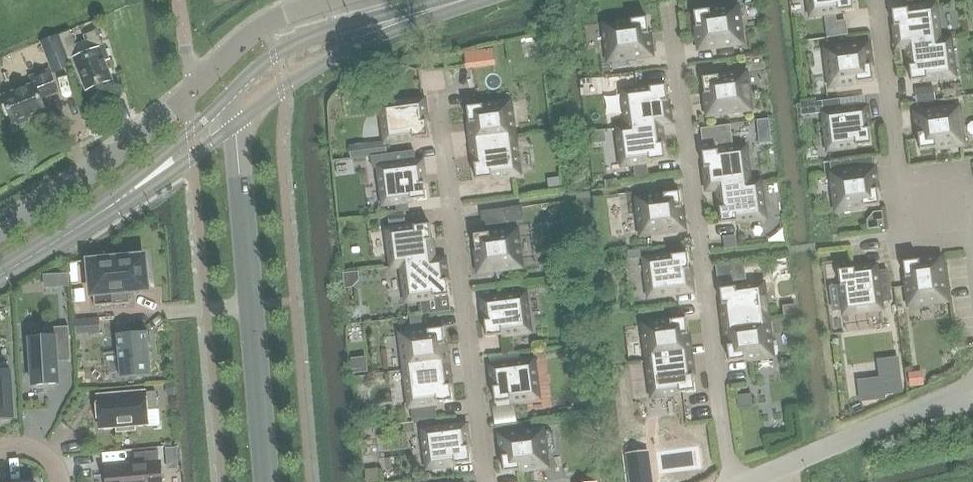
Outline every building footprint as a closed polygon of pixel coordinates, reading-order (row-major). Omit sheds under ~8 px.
[(852,0),(809,0),(811,16),(854,10),(852,0)] [(949,41),(949,40),(939,41),(935,6),(892,11),(897,48),(949,41)] [(737,7),(694,13),(699,50),(742,44),(737,7)] [(854,33),(853,17),(832,18),(833,34),(854,33)] [(604,24),(609,61),(651,56),(646,19),(604,24)] [(70,60),(74,59),(87,91),(113,81),(105,62),(110,59),(98,29),(87,34),(89,40),(75,45),(70,32),(60,36),(70,60)] [(52,74),(70,68),(58,37),(41,44),(52,74)] [(907,47),(911,82),(954,77),(949,41),(897,48),(907,47)] [(830,87),(873,82),(868,45),(825,50),(830,87)] [(474,52),(465,53),(467,70),(476,69),(474,52)] [(426,68),(426,89),(449,88),(449,67),(426,68)] [(32,83),(2,94),(15,125),(47,112),(42,99),(58,92),(49,69),(29,76),(32,83)] [(745,73),(703,79),(707,116),(750,110),(745,73)] [(670,122),(665,86),(623,92),(627,127),(617,129),(670,122)] [(933,87),(918,89),(920,102),(935,101),(933,87)] [(424,100),(381,106),(385,142),(388,141),(388,143),(428,137),(424,100)] [(841,100),(822,103),(824,114),(828,151),(871,145),(866,108),(842,111),(841,100)] [(467,108),(472,144),(514,139),(510,103),(467,108)] [(915,113),(920,150),(963,145),(958,108),(915,113)] [(617,129),(622,166),(665,160),(660,125),(670,123),(670,122),(617,129)] [(717,151),(702,153),(707,189),(760,183),(759,182),(749,183),(745,148),(733,149),(730,126),(714,128),(717,151)] [(472,144),(476,180),(519,175),(514,139),(472,144)] [(352,146),(354,158),(389,154),(388,143),(388,141),(385,142),(352,146)] [(414,152),(371,157),(373,170),(379,169),(384,205),(426,199),(422,162),(416,163),(414,152)] [(859,160),(830,163),(831,174),(836,211),(879,206),(874,169),(860,171),(859,160)] [(647,166),(634,167),(636,180),(636,181),(649,179),(649,178),(647,166)] [(559,178),(547,179),(549,190),(560,189),(559,178)] [(707,190),(717,189),(722,224),(764,219),(760,183),(707,189),(707,190)] [(679,193),(636,198),(641,235),(684,230),(679,193)] [(506,209),(480,212),(482,227),(507,224),(506,209)] [(867,222),(868,232),(882,230),(880,214),(872,215),(867,222)] [(404,215),(388,216),(389,226),(405,225),(404,215)] [(392,267),(444,260),(444,259),(434,261),(430,225),(387,231),(392,267)] [(473,236),(478,273),(521,267),(516,230),(473,236)] [(735,236),(724,237),(725,250),(737,248),(735,236)] [(143,258),(140,259),(140,254),(121,256),(122,261),(90,263),(94,307),(130,304),(128,290),(145,288),(145,283),(149,282),(148,264),(143,264),(143,258)] [(687,254),(644,260),(649,297),(692,291),(687,254)] [(909,306),(946,301),(940,258),(903,263),(909,306)] [(406,302),(449,296),(444,260),(392,267),(392,268),(401,266),(406,302)] [(744,263),(734,264),(737,282),(746,281),(744,263)] [(841,291),(833,293),(835,312),(844,311),(844,314),(881,309),(880,304),(892,303),(888,272),(876,274),(875,267),(862,268),(854,269),(839,271),(841,291)] [(69,274),(60,275),(61,288),(69,287),(69,274)] [(572,277),(559,279),(561,293),(574,291),(572,277)] [(720,290),(725,326),(767,321),(763,284),(720,290)] [(482,301),(487,338),(529,332),(525,295),(482,301)] [(795,314),(794,305),(783,307),(784,316),(795,314)] [(422,316),(410,317),(412,330),(424,328),(422,316)] [(685,319),(643,325),(647,361),(690,356),(685,319)] [(99,320),(75,321),(76,335),(100,333),(99,320)] [(725,326),(729,362),(772,357),(767,321),(725,326)] [(116,327),(120,379),(151,376),(149,344),(151,344),(150,336),(148,336),(148,332),(131,334),(130,326),(116,327)] [(59,384),(57,355),(70,354),(69,327),(44,329),(44,338),(30,339),(33,386),(59,384)] [(400,335),(405,371),(448,365),(443,329),(400,335)] [(583,346),(569,348),(570,359),(584,358),(583,346)] [(690,356),(647,361),(652,397),(695,392),(690,356)] [(897,359),(879,362),(881,382),(858,384),(859,402),(885,399),(884,395),(901,393),(897,359)] [(495,404),(538,398),(533,361),(490,367),(495,404)] [(405,371),(410,407),(452,401),(448,365),(405,371)] [(11,371),(0,372),(0,419),(14,419),(11,371)] [(923,372),(909,373),(910,387),(924,386),(923,372)] [(175,384),(166,385),(166,396),(175,396),(175,384)] [(97,398),(100,428),(116,427),(117,433),(135,431),(135,425),(148,424),(146,411),(157,410),(156,392),(97,398)] [(752,395),(737,396),(738,408),(753,406),(752,395)] [(423,432),(428,469),(471,463),(466,426),(423,432)] [(542,430),(499,436),(504,473),(547,467),(545,456),(551,455),(556,449),(553,434),(549,431),(542,432),(542,430)] [(158,452),(149,453),(135,454),(136,466),(106,468),(108,481),(161,481),(158,452)] [(648,452),(627,455),(630,481),(652,481),(648,452)] [(365,470),(366,481),(379,481),(378,469),(365,470)]
